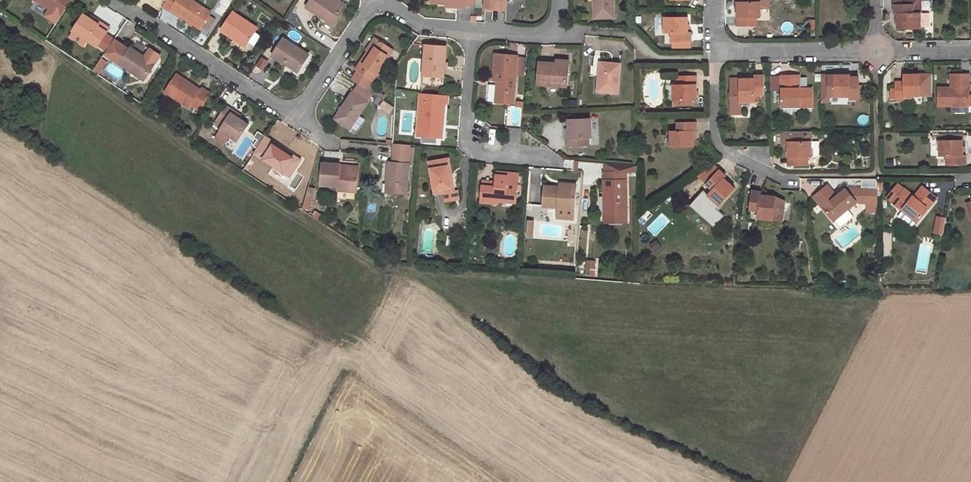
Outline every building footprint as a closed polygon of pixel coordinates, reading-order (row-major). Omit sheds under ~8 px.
[(61,16),(71,0),(37,0),(49,9),(61,16)] [(163,7),(169,11),(170,9),(201,29),(211,13),(191,0),(167,0),(167,1),(163,7)] [(334,0),(311,0),(307,6),(333,24),(344,6),(334,0)] [(456,8),(464,8),(465,5),(473,5),(473,0),(430,0),(430,2),(446,3),(457,4),(456,8)] [(485,8),(505,10),(506,0),(485,0),(485,8)] [(594,2),(594,18),(613,18),(613,0),(596,0),(596,2),(594,2)] [(736,23),(756,23),(756,16),(760,15),(760,7),(760,0),(768,0),(736,0),(736,23)] [(920,12),(920,4),(893,4),(893,13),(897,13),(897,28),(920,28),(920,27),(920,12)] [(61,16),(49,9),(45,15),(56,23),(61,16)] [(233,12),(221,30),(245,46),(258,28),(233,12)] [(929,12),(920,12),(920,27),(929,27),(929,12)] [(83,14),(73,30),(87,40),(97,46),(109,28),(95,19),(93,21),(83,14)] [(671,41),(672,41),(690,41),(691,41),(691,32),(688,32),(688,17),(664,17),(664,32),(671,32),(671,41)] [(87,40),(73,30),(69,36),(83,46),(87,40)] [(272,54),(286,64),(287,61),(299,69),(308,55),(283,38),(272,54)] [(105,53),(144,79),(153,64),(143,58),(145,55),(130,46),(129,48),(114,39),(105,53)] [(376,39),(356,69),(358,71),(352,79),(359,84),(367,89),(372,81),(393,50),(376,39)] [(424,45),(421,84),(442,85),(445,46),(424,45)] [(143,58),(153,64),(160,54),(153,49),(148,55),(146,54),(145,55),(143,58)] [(497,86),(495,102),(513,104),(515,74),(517,56),(496,55),(493,81),(499,82),(499,86),(497,86)] [(517,56),(515,74),(524,75),(525,57),(517,56)] [(268,61),(261,57),(256,66),(263,70),(268,61)] [(93,71),(99,75),(107,63),(101,59),(93,71)] [(287,61),(286,64),(298,72),(299,69),(287,61)] [(568,65),(556,63),(539,62),(537,83),(567,86),(568,65)] [(600,62),(597,91),(617,93),(620,64),(600,62)] [(954,87),(950,87),(937,87),(938,106),(951,105),(968,105),(969,105),(969,95),(969,74),(954,74),(954,87)] [(176,75),(165,91),(189,107),(190,104),(199,110),(210,94),(201,88),(200,90),(176,75)] [(796,88),(796,76),(781,75),(781,89),(781,107),(811,106),(812,88),(800,88),(796,88)] [(851,99),(858,99),(858,92),(864,93),(864,86),(858,86),(858,83),(850,82),(850,75),(828,75),(828,96),(851,96),(851,99)] [(895,82),(895,89),(895,98),(903,98),(903,96),(919,95),(919,75),(904,75),(904,82),(895,82)] [(695,76),(676,76),(676,85),(673,85),(673,100),(691,100),(696,100),(695,76)] [(754,79),(730,80),(731,114),(740,114),(740,102),(755,102),(755,95),(763,94),(763,76),(754,76),(754,79)] [(376,83),(372,81),(367,89),(370,91),(376,83)] [(367,89),(359,84),(353,93),(367,101),(372,93),(370,91),(367,89)] [(352,92),(335,118),(349,128),(367,102),(367,101),(353,93),(352,92)] [(419,93),(417,135),(441,137),(444,105),(447,104),(448,95),(419,93)] [(148,98),(145,103),(152,107),(155,102),(148,98)] [(214,124),(220,129),(229,135),(238,140),(248,125),(231,113),(233,111),(226,106),(214,124)] [(568,120),(569,128),(569,136),(566,136),(567,145),(588,145),(588,138),(590,137),(590,119),(568,120)] [(670,146),(692,146),(694,145),(693,131),(696,131),(696,122),(677,122),(677,131),(670,131),(670,146)] [(229,135),(220,129),(215,136),(224,142),(229,135)] [(811,131),(783,131),(783,144),(788,144),(788,165),(807,165),(807,156),(811,156),(819,156),(818,141),(811,141),(811,131)] [(264,136),(259,133),(254,140),(260,143),(264,136)] [(265,136),(254,153),(289,176),(299,162),(283,151),(284,149),(265,136)] [(962,140),(939,141),(939,156),(946,156),(946,164),(965,164),(965,155),(963,155),(962,140)] [(408,164),(409,145),(393,143),(392,162),(388,162),(386,178),(389,178),(388,192),(405,193),(408,164)] [(409,145),(408,164),(415,164),(417,145),(409,145)] [(300,159),(284,149),(283,151),(299,162),(300,159)] [(251,157),(242,170),(246,173),(255,159),(251,157)] [(451,173),(449,159),(429,162),(434,193),(445,191),(451,190),(448,174),(451,173)] [(338,186),(337,190),(349,191),(355,191),(357,170),(340,169),(340,166),(340,165),(322,163),(320,184),(338,186)] [(625,172),(636,172),(636,166),(604,163),(605,172),(625,172)] [(706,184),(718,169),(714,166),(698,177),(706,184)] [(718,169),(706,184),(712,189),(707,195),(719,205),(735,188),(723,178),(725,175),(718,169)] [(607,213),(626,213),(625,172),(605,172),(603,172),(604,196),(607,196),(607,213)] [(482,186),(480,201),(498,203),(499,201),(499,198),(516,199),(517,179),(507,179),(507,177),(496,176),(495,182),(495,187),(482,186)] [(712,189),(706,184),(696,196),(702,201),(707,195),(712,189)] [(544,186),(542,205),(574,208),(576,188),(558,187),(544,186)] [(828,186),(825,189),(833,198),(836,196),(828,186)] [(921,186),(913,196),(916,198),(924,189),(921,186)] [(314,189),(308,187),(303,207),(309,208),(314,189)] [(825,189),(813,198),(833,222),(835,221),(840,228),(853,217),(848,210),(857,203),(858,204),(867,204),(867,189),(847,189),(846,188),(836,196),(833,198),(825,189)] [(454,190),(451,190),(445,191),(446,200),(458,198),(456,189),(454,190)] [(893,203),(902,210),(916,221),(936,198),(924,189),(916,198),(913,196),(904,189),(893,203)] [(349,191),(337,190),(337,198),(348,200),(349,191)] [(757,217),(782,220),(784,201),(773,197),(761,195),(761,192),(751,191),(749,209),(758,210),(757,217)] [(719,205),(707,195),(702,201),(714,212),(719,205)] [(902,210),(898,216),(912,227),(916,221),(902,210)] [(942,235),(945,217),(936,215),(932,233),(942,235)] [(661,246),(656,240),(649,245),(653,252),(661,246)] [(595,269),(595,261),(586,260),(585,268),(595,269)]
